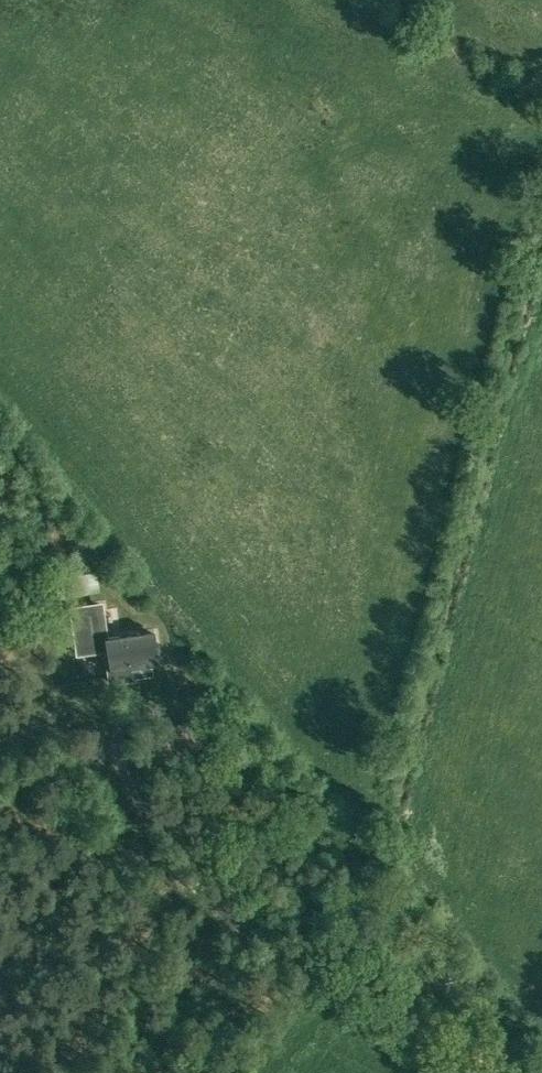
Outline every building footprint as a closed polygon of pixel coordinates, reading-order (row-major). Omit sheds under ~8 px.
[(107,637),(102,604),(72,609),(79,654),(106,649),(111,682),(135,678),(133,667),(160,663),(155,629),(107,637)]
